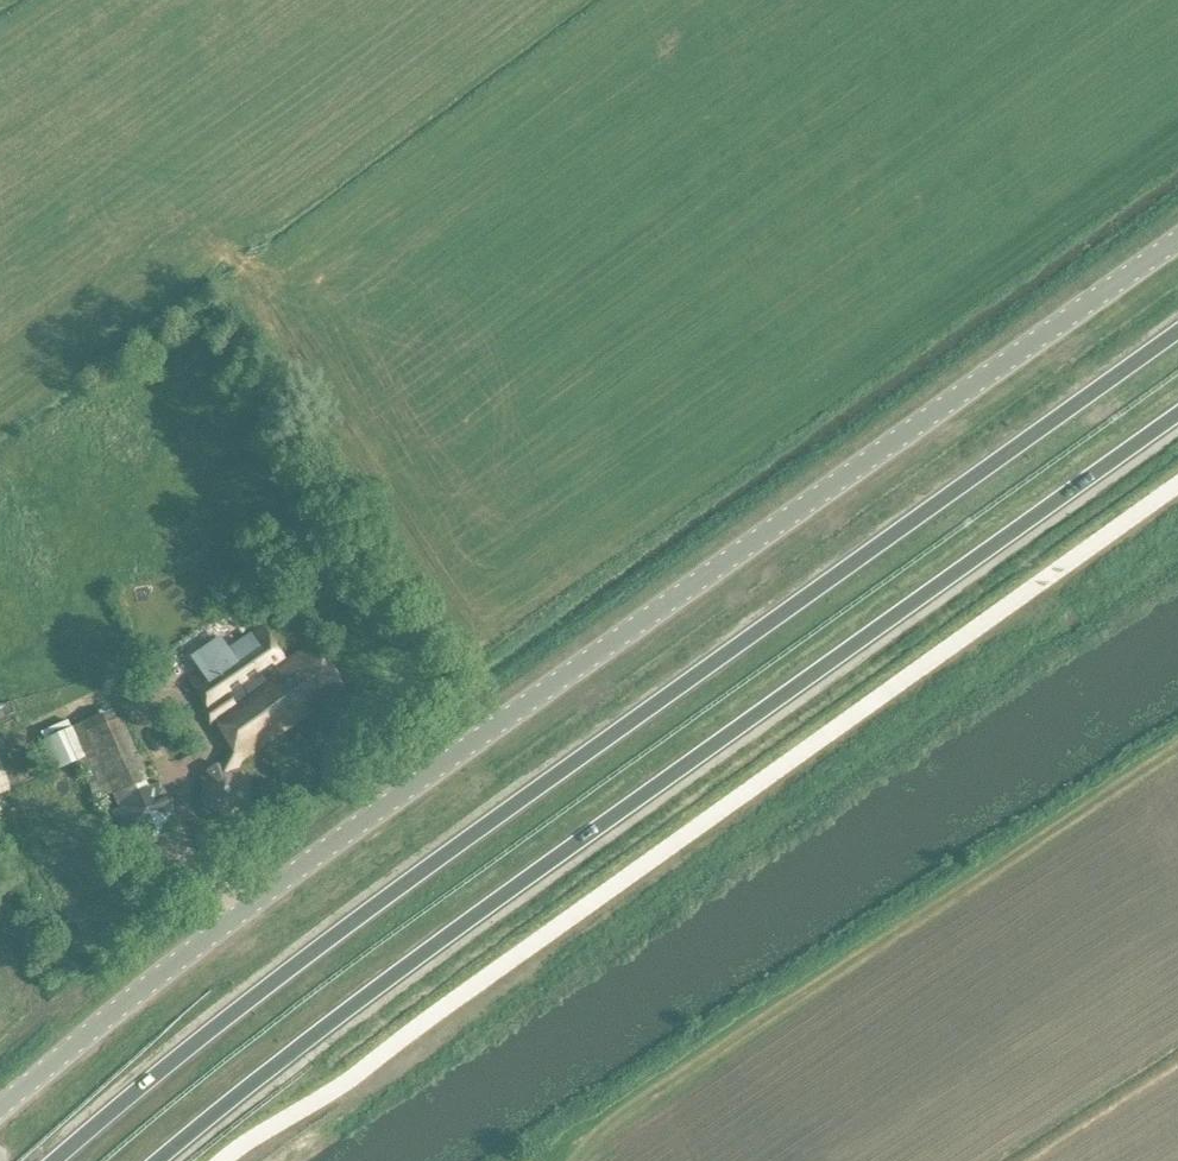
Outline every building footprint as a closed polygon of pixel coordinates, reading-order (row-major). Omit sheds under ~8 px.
[(189,660),(198,673),(186,681),(231,745),(223,761),(203,775),(204,803),(227,815),(249,801),(249,774),(238,769),(239,758),(241,759),(345,687),(315,644),(285,665),(260,630),(225,654),(216,641),(189,660)] [(148,784),(146,779),(150,777),(123,714),(111,718),(108,710),(83,720),(86,729),(78,733),(101,793),(111,789),(113,793),(127,787),(128,792),(121,804),(126,822),(131,831),(142,832),(164,837),(178,806),(165,784),(148,784)] [(41,731),(56,762),(81,750),(66,719),(41,731)]
